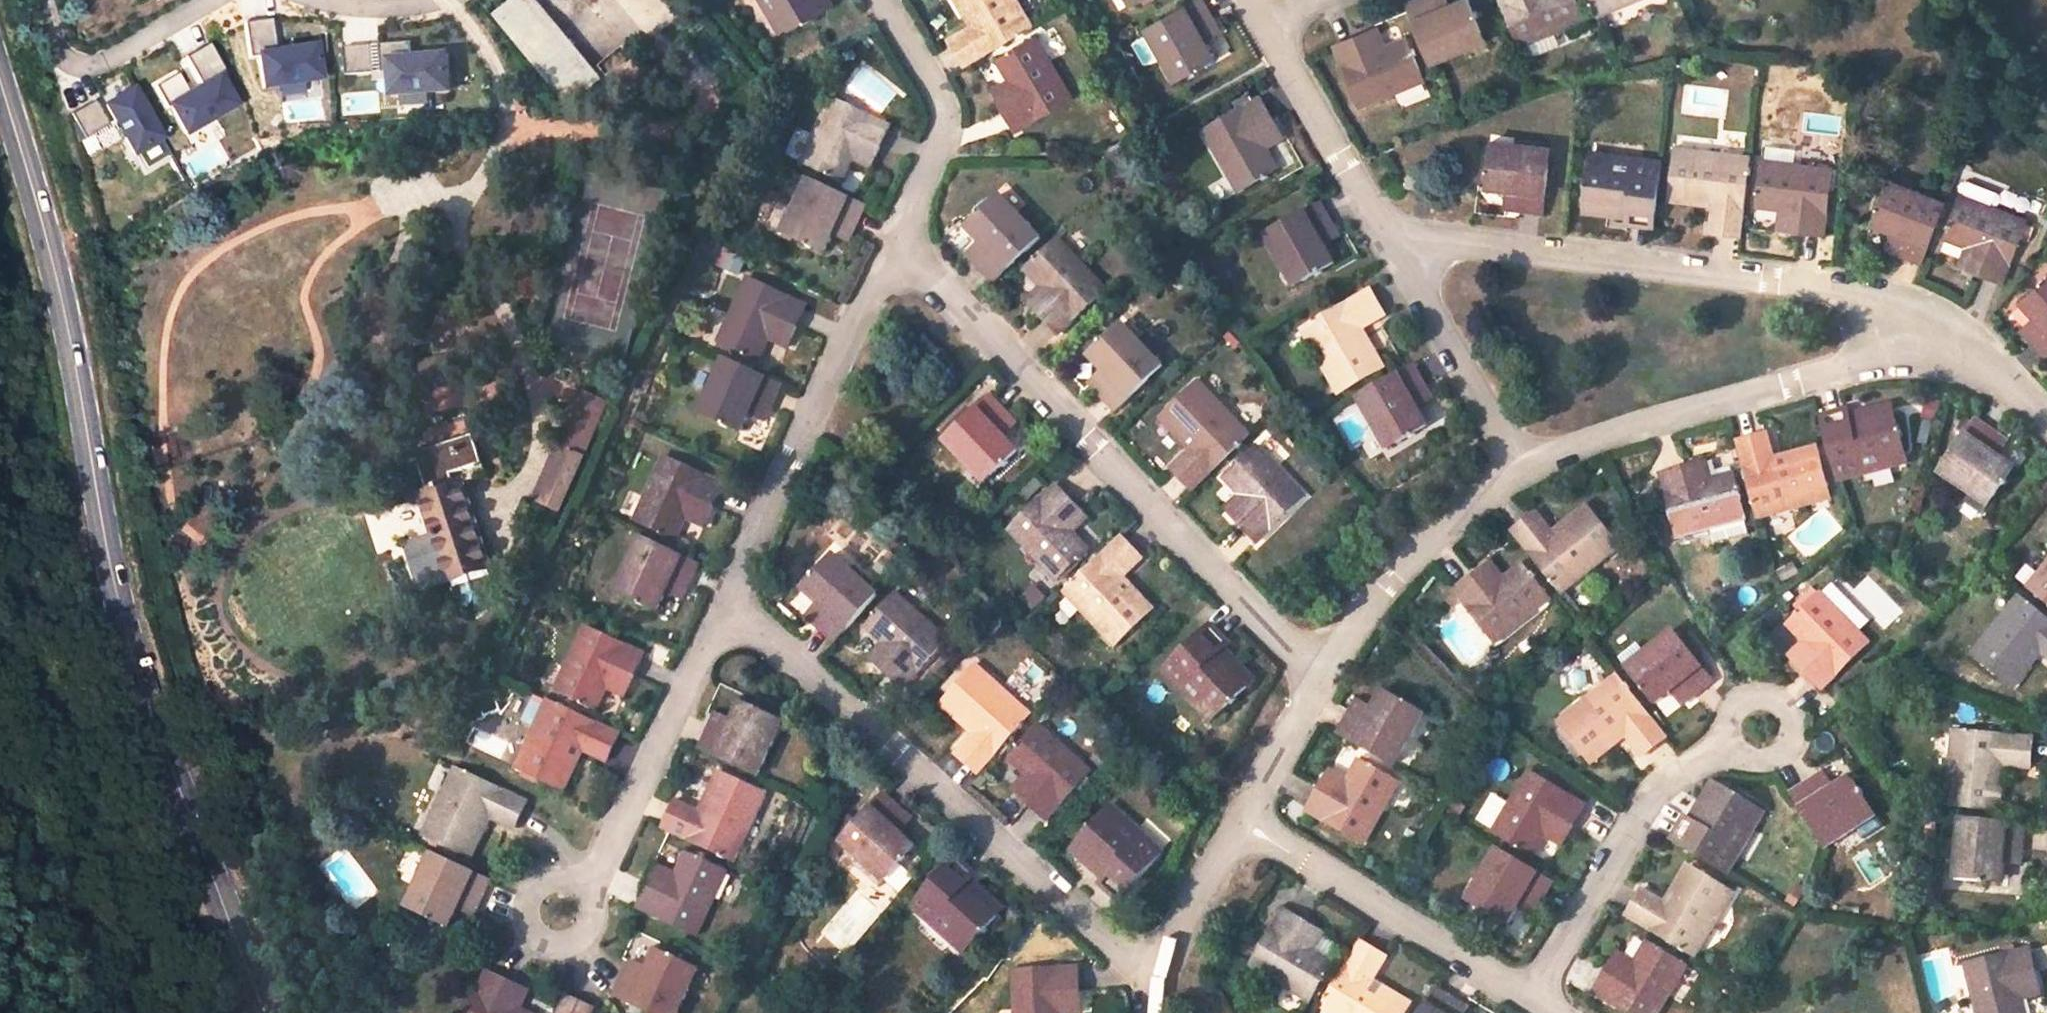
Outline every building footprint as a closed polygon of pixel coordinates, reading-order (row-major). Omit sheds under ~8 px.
[(634,0),(610,0),(565,36),(602,82),(662,36),(634,0)] [(775,0),(760,0),(781,35),(792,29),(775,0)] [(792,29),(825,10),(819,0),(775,0),(792,29)] [(825,10),(832,5),(829,0),(819,0),(825,10)] [(981,23),(971,29),(951,42),(963,65),(1031,25),(1017,0),(968,0),(981,23)] [(971,29),(981,23),(968,0),(955,0),(971,29)] [(1128,8),(1137,3),(1136,0),(1124,0),(1128,8)] [(1143,31),(1162,65),(1172,60),(1182,78),(1212,60),(1202,42),(1196,32),(1212,22),(1200,0),(1196,0),(1143,31)] [(1431,65),(1464,51),(1460,42),(1481,32),(1467,1),(1449,8),(1438,13),(1432,0),(1420,0),(1406,6),(1431,65)] [(1445,0),(1432,0),(1438,13),(1449,8),(1445,0)] [(1520,47),(1584,19),(1576,0),(1499,0),(1520,47)] [(1597,18),(1639,0),(1590,0),(1597,18)] [(272,19),(244,23),(249,58),(259,56),(264,87),(320,79),(314,41),(291,45),(292,50),(277,52),(272,19)] [(1212,22),(1196,32),(1202,42),(1219,33),(1212,22)] [(1367,36),(1374,54),(1384,49),(1376,32),(1367,36)] [(1481,32),(1460,42),(1464,51),(1485,43),(1481,32)] [(1423,82),(1406,41),(1384,49),(1374,54),(1367,36),(1334,50),(1359,108),(1423,82)] [(1017,130),(1071,97),(1038,40),(1000,63),(1009,81),(1015,91),(1000,100),(1017,130)] [(192,54),(208,84),(195,91),(193,87),(172,98),(191,131),(241,103),(225,76),(233,71),(216,41),(192,54)] [(411,42),(380,44),(382,72),(391,72),(393,95),(450,91),(447,55),(412,58),(411,42)] [(375,73),(372,45),(344,47),(346,75),(375,73)] [(1182,78),(1172,60),(1162,65),(1173,83),(1182,78)] [(1009,81),(995,91),(1000,100),(1015,91),(1009,81)] [(161,138),(133,90),(106,106),(134,154),(161,138)] [(108,125),(94,101),(70,115),(84,140),(108,125)] [(829,101),(800,163),(841,182),(851,162),(856,153),(872,160),(873,159),(887,129),(829,101)] [(1258,102),(1202,134),(1237,194),(1276,171),(1266,152),(1260,142),(1275,132),(1258,102)] [(1275,132),(1260,142),(1266,152),(1281,143),(1275,132)] [(1542,216),(1550,150),(1491,144),(1485,192),(1508,193),(1519,194),(1516,213),(1542,216)] [(1749,160),(1676,151),(1670,192),(1714,197),(1713,209),(1710,233),(1741,237),(1749,160)] [(872,160),(856,153),(851,162),(867,170),(872,160)] [(1641,161),(1590,155),(1589,168),(1639,175),(1641,161)] [(1653,227),(1660,163),(1641,161),(1639,175),(1589,168),(1584,204),(1628,210),(1626,220),(1626,225),(1653,227)] [(1831,171),(1764,164),(1758,211),(1780,214),(1791,215),(1789,233),(1823,237),(1831,171)] [(867,207),(806,179),(789,214),(798,219),(789,238),(824,255),(833,235),(838,225),(854,233),(867,207)] [(1885,193),(1906,201),(1910,190),(1889,182),(1885,193)] [(1922,266),(1946,205),(1910,190),(1906,201),(1885,193),(1873,227),(1892,234),(1903,238),(1897,256),(1922,266)] [(1714,197),(1670,192),(1669,204),(1713,209),(1714,197)] [(1508,193),(1506,212),(1516,213),(1519,194),(1508,193)] [(1014,211),(1001,196),(993,203),(1006,218),(1014,211)] [(2025,222),(1960,197),(1943,239),(1965,247),(1976,252),(1969,270),(2002,283),(2025,222)] [(1039,238),(1014,211),(1006,218),(993,203),(966,228),(980,243),(989,253),(976,266),(990,282),(1039,238)] [(1628,210),(1584,204),(1583,214),(1626,220),(1628,210)] [(1319,205),(1263,238),(1281,271),(1291,266),(1301,284),(1333,266),(1322,248),(1316,236),(1332,227),(1319,205)] [(789,214),(780,234),(789,238),(798,219),(789,214)] [(1789,233),(1791,215),(1780,214),(1778,231),(1789,233)] [(833,235),(850,242),(854,233),(838,225),(833,235)] [(1332,227),(1316,236),(1322,248),(1338,239),(1332,227)] [(1892,234),(1885,251),(1897,256),(1903,238),(1892,234)] [(1105,290),(1059,240),(1027,272),(1041,288),(1049,296),(1034,309),(1058,335),(1105,290)] [(980,243),(967,256),(976,266),(989,253),(980,243)] [(1969,270),(1976,252),(1965,247),(1958,266),(1969,270)] [(1281,271),(1292,290),(1301,284),(1291,266),(1281,271)] [(2043,329),(2029,341),(2046,361),(2046,279),(2020,304),(2035,319),(2043,329)] [(748,282),(718,344),(757,363),(767,341),(773,330),(790,338),(805,308),(748,282)] [(1041,288),(1027,301),(1034,309),(1049,296),(1041,288)] [(1367,293),(1300,333),(1336,394),(1372,373),(1351,337),(1360,331),(1381,318),(1367,293)] [(2035,319),(2022,333),(2029,341),(2043,329),(2035,319)] [(1136,341),(1123,326),(1115,332),(1129,348),(1136,341)] [(767,341),(785,349),(790,338),(773,330),(767,341)] [(1351,337),(1372,373),(1381,369),(1360,331),(1351,337)] [(1115,412),(1161,367),(1136,341),(1129,348),(1115,332),(1090,357),(1104,373),(1111,381),(1097,392),(1115,412)] [(782,386),(725,359),(709,393),(718,398),(708,418),(738,433),(748,413),(754,401),(770,409),(782,386)] [(1414,410),(1407,399),(1424,389),(1411,365),(1353,398),(1373,432),(1382,428),(1392,446),(1424,428),(1414,410)] [(1097,392),(1111,381),(1104,373),(1090,385),(1097,392)] [(1191,491),(1249,436),(1199,383),(1169,412),(1198,443),(1189,452),(1171,469),(1191,491)] [(1424,389),(1407,399),(1414,410),(1431,400),(1424,389)] [(708,418),(718,398),(709,393),(699,414),(708,418)] [(571,420),(595,432),(606,408),(581,397),(571,420)] [(990,397),(943,441),(970,469),(976,461),(991,477),(1017,451),(1003,436),(994,427),(1007,414),(990,397)] [(770,409),(754,401),(748,413),(765,421),(770,409)] [(1850,428),(1893,416),(1890,408),(1848,420),(1850,428)] [(1198,443),(1169,412),(1159,420),(1189,452),(1198,443)] [(1851,466),(1902,452),(1893,416),(1850,428),(1848,420),(1845,412),(1821,420),(1839,485),(1854,480),(1851,466)] [(1007,414),(994,427),(1003,436),(1016,423),(1007,414)] [(555,451),(580,463),(595,432),(571,420),(555,451)] [(1975,421),(1938,477),(1969,498),(1975,489),(1993,501),(2013,470),(1996,457),(1985,451),(1996,435),(1975,421)] [(1373,432),(1384,450),(1392,446),(1382,428),(1373,432)] [(1819,459),(1775,471),(1773,461),(1766,435),(1737,444),(1758,520),(1830,500),(1819,459)] [(1996,435),(1985,451),(1996,457),(2006,442),(1996,435)] [(415,458),(428,496),(420,499),(433,539),(439,537),(454,582),(448,584),(454,605),(457,610),(463,615),(470,617),(473,617),(478,616),(483,614),(487,610),(488,610),(491,604),(493,601),(492,591),(454,475),(459,474),(482,466),(473,439),(415,458)] [(1305,498),(1257,447),(1224,479),(1240,496),(1247,503),(1232,517),(1258,543),(1305,498)] [(1816,449),(1773,461),(1775,471),(1819,459),(1816,449)] [(531,502),(556,514),(580,463),(555,451),(531,502)] [(1902,452),(1851,466),(1854,480),(1905,465),(1902,452)] [(663,461),(633,523),(674,543),(685,520),(690,511),(707,519),(722,489),(663,461)] [(970,469),(984,484),(991,477),(976,461),(970,469)] [(1694,467),(1700,486),(1711,483),(1705,464),(1695,467),(1694,467)] [(1660,477),(1677,539),(1710,529),(1715,544),(1748,535),(1732,477),(1711,483),(1700,486),(1694,467),(1660,477)] [(1055,486),(1008,531),(1054,581),(1088,549),(1073,533),(1065,525),(1079,511),(1055,486)] [(1993,501),(1975,489),(1969,498),(1987,509),(1993,501)] [(1240,496),(1225,509),(1232,517),(1247,503),(1240,496)] [(1556,541),(1593,512),(1586,504),(1550,533),(1556,541)] [(685,520),(702,529),(707,519),(690,511),(685,520)] [(1079,511),(1065,525),(1073,533),(1087,518),(1079,511)] [(1560,593),(1620,547),(1593,512),(1556,541),(1550,533),(1535,513),(1511,531),(1560,593)] [(439,537),(404,548),(419,594),(448,584),(454,582),(439,537)] [(1064,592),(1114,645),(1143,616),(1114,584),(1122,576),(1140,558),(1120,537),(1064,592)] [(640,539),(624,570),(636,576),(626,597),(656,611),(665,593),(670,582),(687,590),(699,566),(640,539)] [(826,564),(842,577),(849,570),(833,556),(826,564)] [(1483,570),(1495,586),(1503,579),(1491,563),(1483,570)] [(834,644),(877,595),(849,570),(842,577),(826,564),(802,590),(818,605),(828,614),(816,628),(834,644)] [(1456,591),(1495,641),(1549,599),(1522,564),(1503,579),(1495,586),(1483,570),(1456,591)] [(2027,589),(2046,605),(2046,565),(2027,589)] [(626,597),(636,576),(624,570),(614,592),(626,597)] [(1114,584),(1143,616),(1151,608),(1122,576),(1114,584)] [(687,590),(670,582),(665,593),(681,602),(687,590)] [(947,640),(897,594),(865,628),(882,643),(890,651),(878,665),(903,688),(947,640)] [(1867,644),(1819,596),(1786,629),(1802,645),(1810,653),(1796,666),(1821,692),(1867,644)] [(1972,657),(2004,683),(2031,649),(2040,655),(2046,661),(2046,619),(2019,597),(1972,657)] [(816,628),(828,614),(818,605),(806,618),(816,628)] [(1246,686),(1217,654),(1223,648),(1226,645),(1209,626),(1162,670),(1176,685),(1186,676),(1219,711),(1246,686)] [(585,630),(555,691),(595,709),(605,688),(610,679),(627,686),(642,656),(585,630)] [(1701,657),(1684,635),(1678,639),(1672,631),(1642,653),(1648,662),(1632,674),(1654,703),(1671,691),(1680,683),(1691,697),(1711,682),(1695,661),(1701,657)] [(882,643),(870,658),(878,665),(890,651),(882,643)] [(1802,645),(1789,659),(1796,666),(1810,653),(1802,645)] [(1252,680),(1223,648),(1217,654),(1246,686),(1252,680)] [(2012,690),(2040,655),(2031,649),(2004,683),(2012,690)] [(1642,653),(1626,665),(1632,674),(1648,662),(1642,653)] [(1030,716),(976,666),(947,698),(980,727),(972,735),(956,753),(978,774),(1030,716)] [(1176,685),(1209,721),(1219,711),(1186,676),(1176,685)] [(1617,676),(1558,721),(1583,753),(1619,725),(1627,737),(1642,756),(1666,737),(1617,676)] [(627,686),(610,679),(605,688),(623,697),(627,686)] [(1691,697),(1680,683),(1671,691),(1682,705),(1691,697)] [(1335,732),(1393,766),(1412,734),(1404,729),(1415,711),(1381,691),(1370,709),(1363,720),(1348,709),(1335,732)] [(980,727),(947,698),(940,706),(972,735),(980,727)] [(1348,709),(1363,720),(1370,709),(1354,700),(1348,709)] [(547,702),(515,769),(551,786),(570,746),(581,751),(606,762),(618,735),(547,702)] [(699,750),(758,777),(774,741),(763,736),(770,718),(741,705),(733,722),(727,734),(710,725),(699,750)] [(1415,711),(1404,729),(1412,734),(1423,716),(1415,711)] [(733,722),(715,714),(710,725),(727,734),(733,722)] [(770,718),(763,736),(774,741),(782,723),(770,718)] [(1619,725),(1583,753),(1592,763),(1627,737),(1619,725)] [(1046,821),(1090,772),(1040,726),(1009,760),(1025,776),(1033,782),(1020,797),(1046,821)] [(1986,810),(1991,767),(2003,768),(2030,770),(2033,741),(1953,733),(1945,805),(1986,810)] [(570,746),(551,786),(562,792),(581,751),(570,746)] [(1324,780),(1307,810),(1363,843),(1397,785),(1357,761),(1346,780),(1340,789),(1324,780)] [(1991,767),(1986,810),(1998,812),(2003,768),(1991,767)] [(455,770),(424,835),(457,851),(477,811),(490,818),(512,829),(524,802),(455,770)] [(1346,780),(1329,771),(1324,780),(1340,789),(1346,780)] [(1529,772),(1494,831),(1532,855),(1544,836),(1549,827),(1566,837),(1584,806),(1529,772)] [(717,773),(697,813),(707,818),(727,777),(717,773)] [(1812,780),(1822,796),(1833,789),(1822,773),(1812,780)] [(1025,776),(1012,791),(1020,797),(1033,782),(1025,776)] [(663,829),(734,862),(764,795),(727,777),(707,818),(697,813),(675,803),(663,829)] [(1826,847),(1857,829),(1851,819),(1870,807),(1851,778),(1833,789),(1822,796),(1812,780),(1791,793),(1826,847)] [(1713,783),(1690,821),(1698,826),(1721,787),(1713,783)] [(1725,852),(1752,806),(1721,787),(1698,826),(1690,821),(1686,818),(1671,841),(1728,874),(1737,859),(1725,852)] [(1491,793),(1475,818),(1489,826),(1505,801),(1491,793)] [(882,795),(840,842),(858,858),(853,864),(879,887),(891,873),(891,872),(913,847),(897,832),(888,823),(899,810),(882,795)] [(1752,806),(1725,852),(1737,859),(1763,813),(1752,806)] [(1149,841),(1111,807),(1103,816),(1140,851),(1149,841)] [(1857,829),(1877,817),(1870,807),(1851,819),(1857,829)] [(909,819),(899,810),(888,823),(897,832),(909,819)] [(477,811),(457,851),(471,858),(490,818),(477,811)] [(1078,842),(1109,870),(1101,880),(1098,883),(1118,902),(1163,853),(1149,841),(1140,851),(1103,816),(1078,842)] [(2024,826),(1959,819),(1956,862),(1965,862),(1963,882),(2000,887),(2003,864),(2004,853),(2021,855),(2024,826)] [(1566,837),(1549,827),(1544,836),(1560,846),(1566,837)] [(1109,870),(1078,842),(1070,851),(1101,880),(1109,870)] [(1552,882),(1495,848),(1477,880),(1485,885),(1475,903),(1507,922),(1516,905),(1522,896),(1538,906),(1552,882)] [(697,933),(726,872),(683,853),(674,875),(670,884),(653,876),(639,906),(697,933)] [(2021,855),(2004,853),(2003,864),(2020,866),(2021,855)] [(433,855),(418,890),(429,895),(420,914),(448,927),(457,907),(461,897),(478,904),(489,881),(433,855)] [(930,911),(970,947),(994,919),(961,889),(968,882),(973,876),(954,859),(910,906),(924,919),(930,911)] [(1963,882),(1965,862),(1956,862),(1954,881),(1963,882)] [(1686,866),(1664,904),(1672,909),(1695,872),(1686,866)] [(674,875),(657,867),(653,876),(670,884),(674,875)] [(1695,956),(1732,894),(1695,872),(1672,909),(1664,904),(1641,891),(1626,915),(1695,956)] [(1477,880),(1466,898),(1475,903),(1485,885),(1477,880)] [(1001,912),(968,882),(961,889),(994,919),(1001,912)] [(418,890),(409,909),(420,914),(429,895),(418,890)] [(1538,906),(1522,896),(1516,905),(1532,915),(1538,906)] [(478,904),(461,897),(457,907),(473,915),(478,904)] [(1249,964),(1309,1000),(1333,962),(1314,949),(1305,943),(1314,927),(1284,908),(1249,964)] [(924,919),(962,955),(970,947),(930,911),(924,919)] [(1314,927),(1305,943),(1314,949),(1324,934),(1314,927)] [(1372,978),(1385,958),(1359,941),(1318,1010),(1323,1012),(1404,1012),(1405,1012),(1366,988),(1372,978)] [(1686,968),(1645,943),(1633,964),(1628,972),(1612,962),(1594,993),(1625,1012),(1657,1012),(1686,968)] [(1964,969),(1975,1012),(2021,1012),(2019,1001),(2016,991),(2036,986),(2028,951),(1964,969)] [(640,980),(625,973),(614,995),(650,1012),(676,1012),(686,993),(676,988),(686,967),(655,952),(646,969),(640,980)] [(1633,964),(1617,953),(1612,962),(1628,972),(1633,964)] [(630,962),(625,973),(640,980),(646,969),(630,962)] [(686,993),(696,971),(686,967),(676,988),(686,993)] [(1015,1012),(1060,1012),(1060,1004),(1079,1002),(1077,967),(1013,972),(1015,1012)] [(467,1012),(523,1012),(518,1011),(508,1006),(517,987),(486,973),(467,1012)] [(1410,1003),(1372,978),(1366,988),(1405,1012),(1410,1003)] [(2036,986),(2016,991),(2019,1001),(2039,996),(2036,986)] [(518,1011),(527,992),(517,987),(508,1006),(518,1011)] [(1457,1003),(1435,990),(1421,1012),(1451,1012),(1457,1003)] [(592,1009),(565,996),(557,1012),(590,1012),(592,1009)] [(1060,1004),(1060,1012),(1079,1012),(1079,1002),(1060,1004)] [(1451,1012),(1464,1012),(1467,1009),(1457,1003),(1451,1012)]
